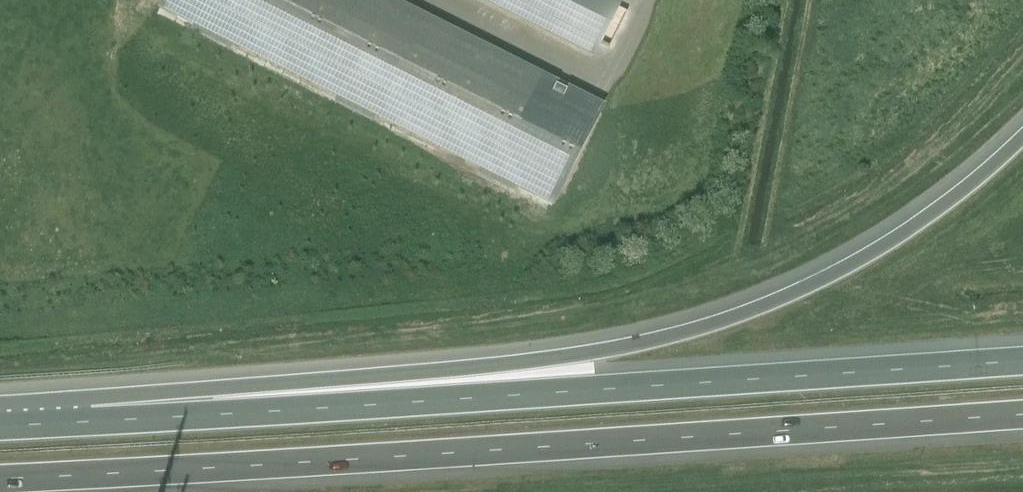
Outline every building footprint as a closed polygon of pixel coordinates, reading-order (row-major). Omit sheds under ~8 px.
[(380,0),(163,0),(160,5),(555,203),(601,111),(380,0)] [(594,57),(622,0),(480,0),(594,57)]
